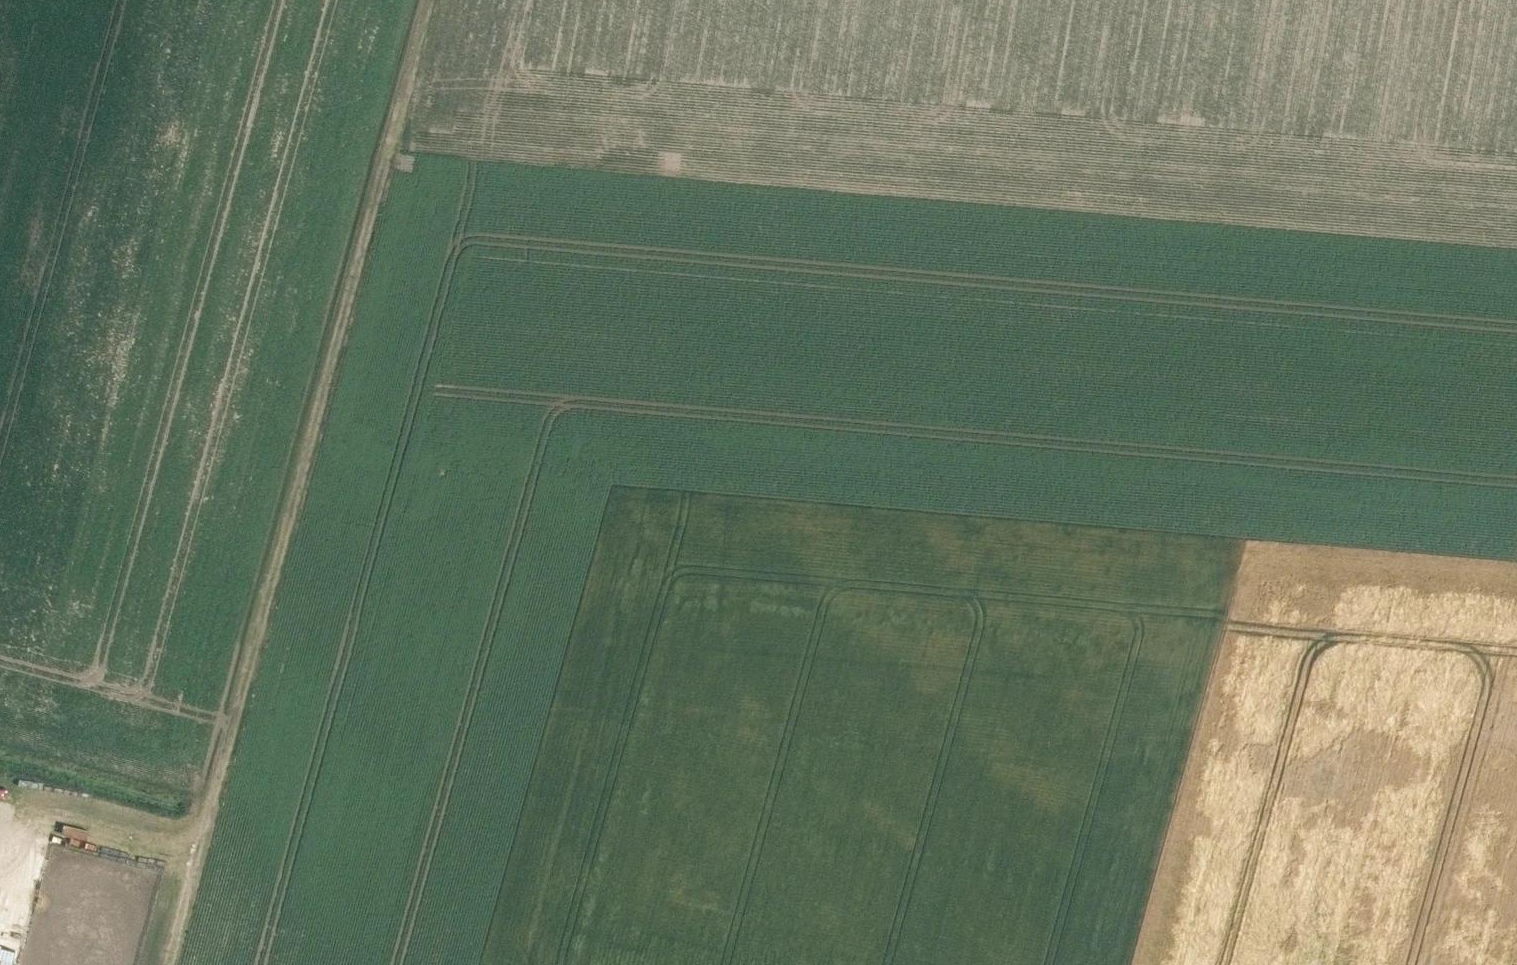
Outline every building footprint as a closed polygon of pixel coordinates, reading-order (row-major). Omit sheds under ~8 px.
[(11,964),(15,947),(0,944),(0,961),(11,964)]
